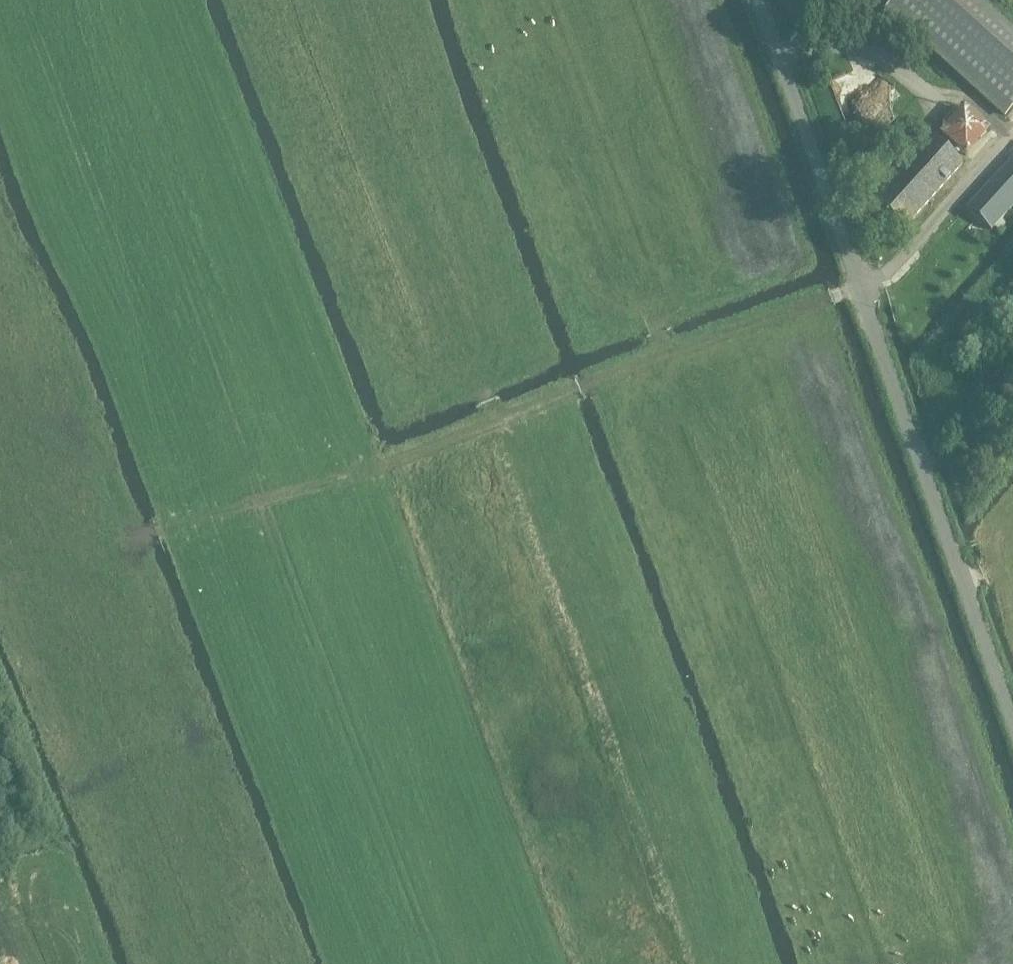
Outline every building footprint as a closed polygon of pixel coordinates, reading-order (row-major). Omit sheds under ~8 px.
[(996,23),(971,0),(894,0),(886,9),(1006,116),(1012,108),(1012,38),(996,23)] [(966,100),(942,125),(971,152),(995,127),(966,100)] [(932,137),(921,127),(907,144),(918,153),(873,202),(903,230),(962,164),(932,137)] [(966,209),(991,232),(1012,208),(1012,157),(966,209)]
